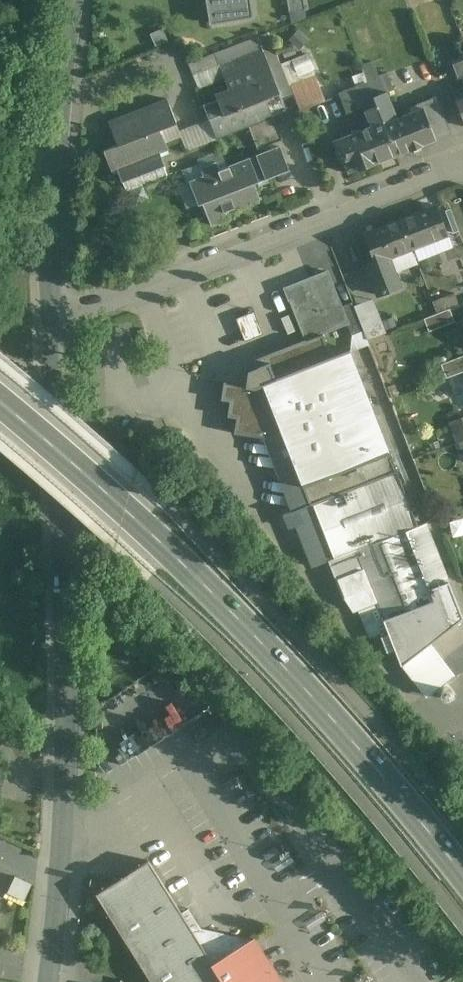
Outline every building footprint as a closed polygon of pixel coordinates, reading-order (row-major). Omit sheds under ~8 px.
[(215,22),(252,16),(250,0),(211,0),(215,22)] [(291,9),(305,7),(304,0),(290,0),(291,9)] [(293,94),(269,32),(258,37),(267,60),(282,98),(293,94)] [(258,37),(215,53),(224,77),(267,60),(258,37)] [(215,53),(186,64),(179,80),(193,74),(198,88),(224,78),(224,77),(215,53)] [(452,62),(459,78),(462,76),(462,79),(462,58),(452,62)] [(267,60),(224,77),(224,78),(228,86),(214,91),(218,100),(204,105),(210,119),(217,138),(217,139),(249,127),(248,125),(273,115),(269,105),(282,100),(282,98),(267,60)] [(431,98),(416,104),(418,109),(396,117),(386,91),(394,88),(387,72),(378,75),(372,60),(361,64),(369,84),(396,153),(451,132),(439,101),(433,103),(431,98)] [(316,75),(291,85),(300,111),(326,101),(316,75)] [(396,153),(369,84),(341,94),(347,112),(364,106),(370,122),(373,124),(372,127),(371,127),(335,141),(347,173),(396,153)] [(460,94),(458,90),(454,91),(455,96),(454,96),(462,119),(462,93),(460,94)] [(168,99),(109,122),(118,145),(104,151),(112,171),(117,169),(122,182),(123,182),(126,191),(168,175),(165,166),(160,153),(169,149),(161,130),(177,123),(168,99)] [(273,115),(248,125),(249,127),(258,149),(282,139),(273,115)] [(210,119),(179,131),(187,150),(217,138),(210,119)] [(289,169),(280,146),(258,155),(267,178),(289,169)] [(258,155),(220,170),(217,163),(201,169),(200,164),(183,171),(187,183),(190,182),(199,204),(203,203),(212,225),(228,219),(226,211),(260,198),(254,183),(267,178),(258,155)] [(437,205),(400,219),(412,249),(449,235),(437,205)] [(400,219),(364,234),(375,262),(366,265),(378,295),(401,286),(389,258),(412,249),(400,219)] [(327,270),(285,286),(290,300),(306,340),(323,333),(322,332),(347,323),(348,322),(341,305),(327,270)] [(455,293),(433,301),(437,313),(450,308),(460,304),(455,293)] [(363,330),(352,301),(341,305),(348,322),(347,323),(352,334),(363,330)] [(437,313),(424,318),(429,332),(455,322),(450,308),(437,313)] [(256,311),(236,319),(245,342),(265,335),(256,311)] [(332,356),(323,333),(306,340),(254,360),(256,368),(247,370),(245,385),(224,381),(222,401),(230,401),(228,417),(237,418),(234,433),(260,437),(259,443),(281,445),(288,442),(313,504),(397,471),(350,349),(332,356)] [(441,363),(447,377),(462,371),(462,354),(441,363)] [(447,377),(452,391),(462,387),(462,371),(447,377)] [(450,422),(458,442),(462,440),(462,417),(450,422)] [(397,471),(313,504),(318,518),(296,527),(312,567),(329,560),(418,526),(397,471)] [(418,526),(329,560),(343,598),(352,612),(359,609),(370,636),(387,629),(383,620),(435,599),(430,588),(449,581),(426,523),(418,526)] [(430,588),(435,599),(383,620),(387,629),(401,665),(403,664),(427,695),(453,675),(452,675),(462,671),(462,618),(449,581),(430,588)] [(254,938),(252,939),(201,928),(188,908),(182,912),(149,860),(96,893),(152,981),(282,981),(254,938)]
